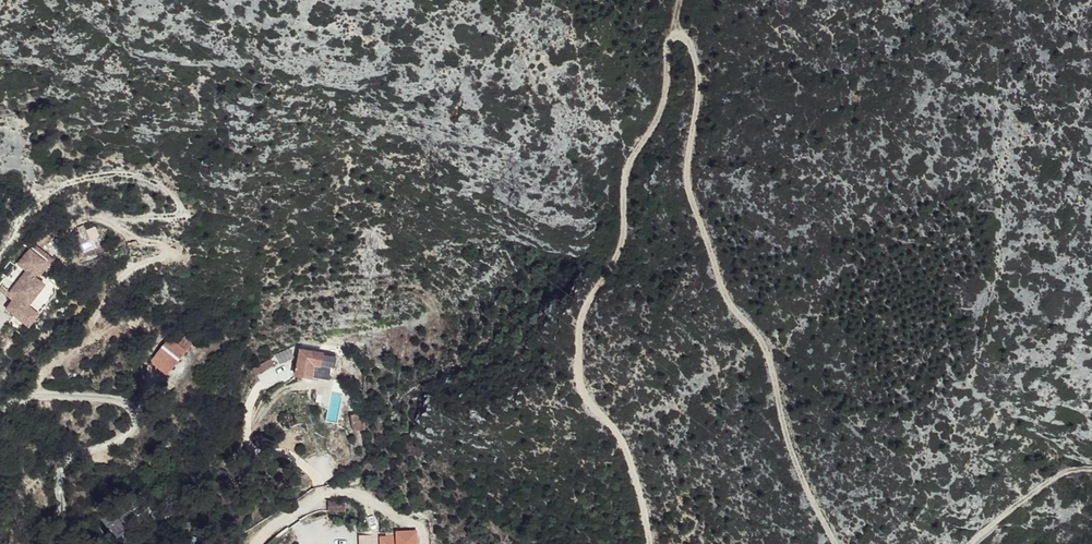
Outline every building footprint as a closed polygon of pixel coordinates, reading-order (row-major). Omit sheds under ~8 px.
[(86,231),(71,237),(75,246),(90,239),(86,231)] [(90,239),(75,246),(77,252),(92,245),(90,239)] [(32,275),(37,280),(52,260),(34,245),(32,248),(47,260),(39,271),(36,270),(32,275)] [(28,306),(43,285),(37,280),(32,275),(36,270),(39,271),(47,260),(32,248),(18,266),(26,272),(11,293),(16,297),(14,300),(7,309),(21,320),(30,308),(28,306)] [(28,306),(30,308),(21,320),(17,324),(21,327),(29,327),(55,293),(55,285),(48,280),(28,306)] [(168,339),(155,356),(172,370),(193,343),(184,337),(177,346),(168,339)] [(301,343),(300,351),(322,355),(324,346),(301,343)] [(322,355),(300,351),(295,376),(312,379),(313,367),(320,367),(322,355)] [(172,370),(155,356),(150,363),(167,376),(172,370)] [(270,359),(253,370),(257,376),(274,366),(270,359)] [(318,380),(320,367),(313,367),(312,379),(318,380)] [(361,414),(350,416),(354,432),(365,430),(361,414)] [(346,501),(328,501),(328,510),(346,511),(346,501)] [(185,519),(183,525),(192,528),(194,522),(185,519)] [(378,526),(362,526),(362,543),(378,543),(378,526)] [(419,532),(389,532),(389,537),(383,537),(384,543),(419,543),(419,532)]
